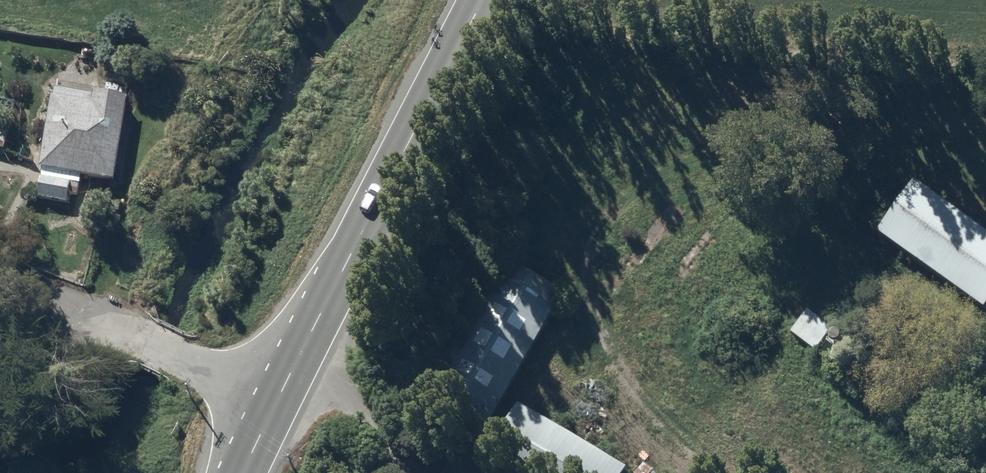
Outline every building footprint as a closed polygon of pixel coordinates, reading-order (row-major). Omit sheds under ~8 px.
[(53,100),(49,99),(37,172),(42,172),(37,200),(66,205),(67,196),(76,198),(79,179),(112,185),(126,101),(93,95),(93,99),(54,92),(53,100)] [(876,236),(982,313),(985,308),(985,237),(913,184),(876,236)] [(481,440),(562,297),(501,263),(421,406),(481,440)] [(807,311),(789,333),(815,353),(832,331),(807,311)] [(517,407),(485,461),(504,472),(625,472),(626,471),(517,407)] [(765,472),(790,472),(773,461),(765,472)] [(641,465),(635,472),(652,472),(641,465)]
